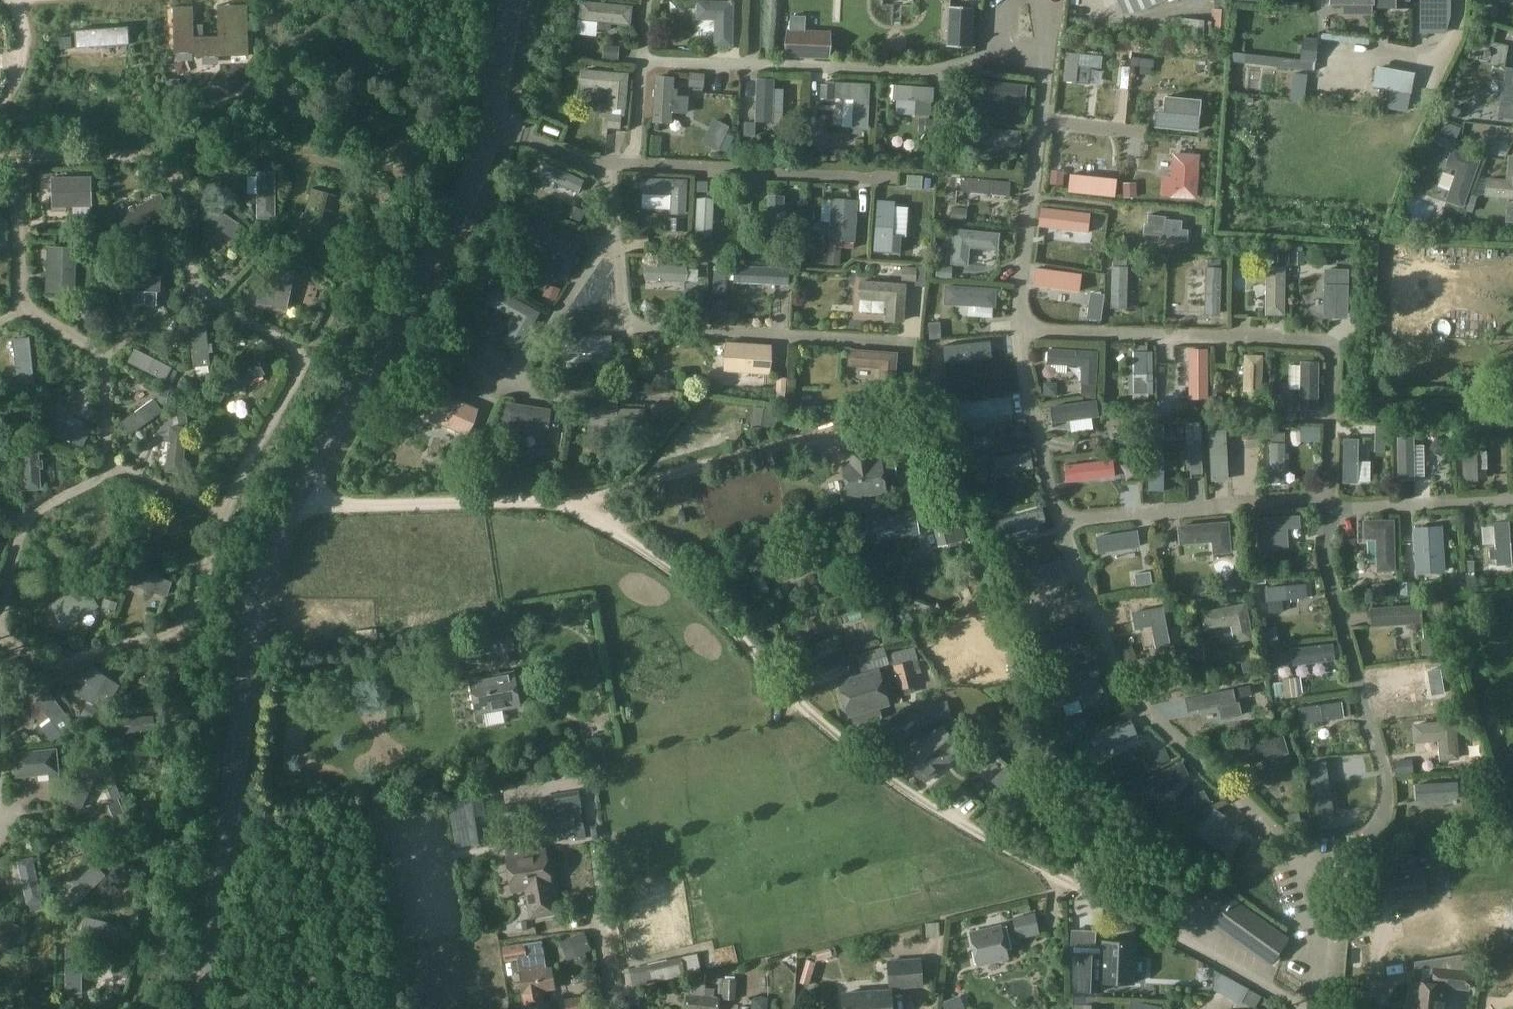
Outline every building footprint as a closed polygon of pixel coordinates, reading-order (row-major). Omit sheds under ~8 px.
[(581,0),(579,19),(598,21),(597,28),(611,30),(612,23),(631,25),(633,5),(581,0)] [(1123,14),(1137,12),(1164,0),(1116,0),(1123,14)] [(1339,10),(1371,11),(1371,0),(1339,0),(1339,10)] [(1445,13),(1445,0),(1422,0),(1422,13),(1445,13)] [(732,1),(697,1),(697,18),(715,18),(715,45),(732,45),(732,1)] [(194,37),(193,7),(173,7),(174,54),(194,53),(194,57),(248,56),(247,5),(231,6),(232,36),(218,37),(194,37)] [(946,47),(970,48),(972,8),(948,7),(946,47)] [(1443,33),(1451,17),(1418,17),(1418,33),(1443,33)] [(1211,20),(1177,18),(1176,31),(1210,33),(1211,20)] [(829,61),(830,32),(786,30),(785,59),(829,61)] [(580,35),(580,51),(598,51),(598,35),(580,35)] [(1303,39),(1301,60),(1307,61),(1314,62),(1316,40),(1303,39)] [(604,46),(602,59),(618,60),(619,47),(604,46)] [(1066,54),(1063,81),(1074,82),(1076,66),(1090,68),(1100,69),(1101,57),(1066,54)] [(1317,54),(1316,83),(1359,84),(1360,55),(1317,54)] [(1130,58),(1130,66),(1140,67),(1151,67),(1152,68),(1153,60),(1130,58)] [(1496,117),(1512,120),(1512,67),(1505,66),(1496,117)] [(1377,67),(1373,88),(1390,91),(1411,95),(1415,74),(1377,67)] [(627,73),(583,70),(581,85),(610,88),(608,106),(624,108),(627,73)] [(655,77),(652,123),(671,124),(672,113),(687,114),(688,98),(673,97),(674,79),(655,77)] [(179,80),(166,80),(166,93),(179,93),(179,80)] [(869,84),(836,82),(835,96),(853,97),(852,128),(867,129),(869,84)] [(821,86),(820,98),(833,99),(834,87),(824,86),(821,86)] [(894,87),(893,101),(915,102),(914,116),(929,116),(930,101),(933,101),(934,89),(894,87)] [(1390,91),(1386,110),(1407,113),(1411,95),(1390,91)] [(991,95),(990,115),(1024,116),(1025,96),(991,95)] [(1157,112),(1155,128),(1197,132),(1200,101),(1164,98),(1163,113),(1157,112)] [(976,104),(961,107),(964,119),(978,115),(976,104)] [(1460,120),(1463,111),(1453,107),(1449,115),(1460,120)] [(608,114),(606,129),(620,130),(621,116),(608,115),(608,114)] [(729,127),(713,120),(702,144),(717,151),(718,150),(726,133),(729,127)] [(1439,133),(1457,139),(1461,128),(1443,122),(1439,133)] [(620,139),(606,136),(600,163),(614,166),(620,139)] [(983,161),(1020,160),(1019,140),(982,141),(983,161)] [(1457,169),(1446,199),(1464,206),(1481,158),(1453,148),(1447,165),(1457,169)] [(1196,199),(1199,156),(1172,154),(1171,178),(1162,177),(1161,195),(1170,196),(1170,197),(1196,199)] [(1487,178),(1485,195),(1512,198),(1512,156),(1511,156),(1509,180),(1487,178)] [(921,190),(922,177),(907,176),(906,189),(921,190)] [(91,177),(52,177),(52,208),(91,208),(91,177)] [(685,179),(641,177),(640,192),(671,193),(670,213),(684,214),(685,179)] [(539,194),(574,213),(583,196),(548,178),(539,194)] [(1123,184),(1123,198),(1136,198),(1136,184),(1123,184)] [(1477,197),(1470,195),(1465,212),(1472,214),(1477,197)] [(855,200),(831,199),(829,240),(853,241),(855,200)] [(892,236),(894,207),(894,203),(877,202),(874,252),(891,253),(899,254),(901,237),(892,236)] [(966,209),(951,208),(950,221),(966,222),(966,209)] [(705,252),(710,214),(694,212),(689,250),(705,252)] [(577,244),(535,228),(529,243),(559,254),(552,273),(565,278),(577,244)] [(999,250),(1001,232),(955,228),(951,263),(968,265),(970,247),(999,250)] [(46,290),(61,290),(74,291),(75,246),(48,246),(46,290)] [(826,265),(839,266),(840,251),(827,250),(826,265)] [(1291,253),(1291,266),(1303,266),(1303,253),(1302,253),(1293,253),(1291,253)] [(901,268),(901,282),(915,282),(916,268),(901,268)] [(1324,270),(1323,318),(1347,318),(1347,271),(1324,270)] [(642,282),(643,300),(686,298),(685,280),(642,282)] [(901,321),(903,284),(860,281),(859,298),(886,300),(885,319),(901,321)] [(1110,283),(1109,321),(1126,322),(1127,284),(1110,283)] [(770,300),(770,284),(735,284),(735,300),(770,300)] [(547,285),(542,296),(555,301),(560,290),(547,285)] [(540,313),(497,289),(489,303),(518,319),(506,341),(520,349),(540,313)] [(1035,289),(1034,308),(1076,310),(1077,291),(1035,289)] [(1090,293),(1086,319),(1100,321),(1104,295),(1090,293)] [(711,317),(726,317),(727,303),(712,302),(711,317)] [(942,305),(942,321),(995,320),(995,304),(942,305)] [(940,323),(928,324),(929,339),(941,338),(940,323)] [(609,336),(570,337),(570,353),(592,352),(592,359),(609,358),(609,336)] [(770,346),(726,343),(724,371),(768,374),(770,346)] [(896,353),(852,349),(850,365),(881,367),(879,386),(893,387),(896,353)] [(1047,349),(1047,365),(1081,366),(1080,383),(1096,384),(1097,352),(1047,349)] [(1151,353),(1128,353),(1129,395),(1152,394),(1151,353)] [(1005,380),(1002,354),(961,358),(963,384),(1005,380)] [(1189,368),(1191,400),(1205,399),(1204,367),(1189,368)] [(777,378),(776,392),(785,392),(785,378),(777,378)] [(1096,385),(1081,385),(1080,398),(1095,399),(1096,385)] [(898,391),(897,406),(901,406),(912,406),(913,392),(898,391)] [(437,393),(426,418),(467,435),(478,410),(437,393)] [(505,403),(501,434),(517,437),(519,423),(546,427),(549,409),(505,403)] [(589,410),(589,430),(601,430),(601,427),(603,427),(618,427),(623,427),(636,427),(645,427),(645,422),(645,412),(635,412),(626,412),(616,412),(616,403),(600,403),(600,404),(600,410),(590,410),(589,410)] [(648,406),(648,419),(670,420),(671,406),(648,406)] [(750,427),(769,430),(772,410),(754,407),(750,427)] [(185,410),(177,411),(179,425),(188,424),(185,410)] [(570,410),(570,421),(580,422),(580,410),(570,410)] [(973,416),(974,432),(1014,431),(1013,414),(973,416)] [(1048,441),(1090,433),(1087,419),(1065,423),(1064,415),(1044,419),(1048,441)] [(702,418),(702,427),(720,428),(721,419),(702,418)] [(1375,427),(1374,441),(1385,441),(1385,427),(1375,427)] [(466,444),(460,459),(473,464),(478,449),(466,444)] [(848,498),(884,492),(881,475),(894,473),(891,460),(870,463),(868,448),(849,451),(851,465),(843,467),(848,498)] [(1030,452),(993,458),(996,471),(1019,467),(1020,471),(1032,468),(1030,452)] [(912,509),(864,517),(868,542),(915,535),(912,509)] [(1299,516),(1256,518),(1258,549),(1287,547),(1287,530),(1300,529),(1299,516)] [(1041,520),(995,535),(1001,552),(1046,537),(1041,520)] [(1378,571),(1395,571),(1394,521),(1364,522),(1364,538),(1377,538),(1378,571)] [(1511,565),(1508,522),(1493,523),(1495,549),(1488,549),(1489,560),(1495,559),(1495,566),(1511,565)] [(1228,523),(1178,527),(1179,545),(1211,542),(1212,555),(1224,554),(1231,553),(1231,552),(1231,551),(1231,549),(1230,538),(1228,523)] [(1430,535),(1430,539),(1415,540),(1416,573),(1444,572),(1442,534),(1430,535)] [(1242,537),(1230,538),(1231,549),(1231,551),(1243,550),(1242,537)] [(1139,567),(1138,551),(1099,553),(1100,569),(1139,567)] [(788,564),(787,560),(775,565),(783,583),(803,575),(801,570),(798,569),(796,563),(792,564),(792,563),(788,564)] [(1020,581),(1025,602),(1062,594),(1058,573),(1020,581)] [(1134,575),(1136,587),(1151,585),(1150,573),(1134,575)] [(85,584),(50,605),(64,628),(99,607),(85,584)] [(1307,598),(1306,584),(1266,588),(1268,612),(1282,611),(1281,600),(1307,598)] [(1244,604),(1202,612),(1205,629),(1231,624),(1235,643),(1251,639),(1244,604)] [(1161,608),(1132,613),(1135,628),(1152,625),(1156,651),(1169,649),(1161,608)] [(1037,618),(1025,619),(1026,625),(1026,631),(1038,630),(1037,618)] [(515,650),(510,624),(484,629),(490,666),(509,663),(507,651),(515,650)] [(1421,629),(1370,627),(1370,640),(1421,642),(1421,629)] [(1188,646),(1188,659),(1203,659),(1203,647),(1188,646)] [(882,648),(857,655),(862,671),(887,664),(882,648)] [(910,661),(907,649),(890,653),(893,665),(910,661)] [(1287,679),(1336,678),(1335,655),(1287,656),(1287,679)] [(913,671),(919,669),(917,659),(910,661),(893,665),(899,690),(917,686),(913,671)] [(1023,668),(1012,673),(1015,680),(1026,675),(1023,668)] [(120,685),(94,669),(79,694),(105,710),(120,685)] [(1427,671),(1428,678),(1431,681),(1434,683),(1442,682),(1440,669),(1427,671)] [(877,671),(838,682),(849,718),(888,706),(877,671)] [(519,705),(513,675),(470,683),(476,713),(519,705)] [(72,723),(48,691),(35,701),(50,721),(41,727),(51,739),(72,723)] [(1102,691),(1066,703),(1071,719),(1108,706),(1102,691)] [(946,701),(922,707),(927,725),(951,719),(946,701)] [(1239,703),(1219,706),(1221,719),(1241,715),(1239,703)] [(1349,717),(1300,720),(1302,739),(1351,736),(1349,717)] [(108,734),(116,729),(108,718),(100,724),(108,734)] [(153,718),(117,720),(118,736),(154,734),(153,718)] [(916,741),(901,754),(925,781),(960,750),(950,738),(962,727),(955,719),(943,730),(940,727),(920,745),(916,741)] [(1455,722),(1413,725),(1415,743),(1440,741),(1441,761),(1458,759),(1455,722)] [(7,737),(16,749),(24,743),(15,731),(7,737)] [(1242,767),(1281,755),(1289,753),(1284,733),(1225,750),(1232,775),(1244,772),(1242,767)] [(1095,746),(1104,774),(1121,768),(1117,756),(1134,751),(1129,736),(1095,746)] [(1165,748),(1154,753),(1159,765),(1170,760),(1165,748)] [(56,750),(13,754),(16,777),(51,773),(51,781),(59,780),(56,750)] [(1411,760),(1395,761),(1396,775),(1413,773),(1411,760)] [(1184,781),(1133,792),(1138,814),(1189,803),(1184,781)] [(107,789),(113,802),(118,800),(121,798),(116,785),(107,789)] [(1203,791),(1193,797),(1199,808),(1209,802),(1203,791)] [(481,794),(464,796),(466,810),(470,830),(472,846),(488,844),(481,794)] [(578,794),(541,800),(546,833),(583,827),(578,794)] [(113,817),(124,813),(118,800),(113,802),(107,804),(113,817)] [(1213,809),(1204,823),(1201,820),(1193,832),(1229,857),(1237,845),(1218,832),(1215,830),(1219,825),(1224,816),(1213,809)] [(1252,848),(1260,853),(1267,842),(1259,837),(1252,848)] [(528,842),(504,846),(506,857),(505,857),(511,892),(524,889),(529,919),(556,915),(550,885),(549,875),(552,872),(551,865),(547,864),(544,849),(534,850),(534,846),(528,842)] [(1439,854),(1385,859),(1386,867),(1387,877),(1422,874),(1423,877),(1442,876),(1439,854)] [(87,859),(56,890),(73,906),(104,875),(87,859)] [(39,901),(43,900),(33,860),(9,866),(19,906),(27,904),(29,913),(42,910),(39,901)] [(1422,874),(1387,877),(1390,903),(1425,899),(1423,877),(1422,874)] [(1211,925),(1270,966),(1290,938),(1231,897),(1211,925)] [(1034,912),(1012,917),(1016,937),(1038,932),(1034,912)] [(21,929),(22,926),(0,918),(0,937),(15,943),(16,941),(23,943),(27,931),(21,929)] [(77,919),(75,928),(82,930),(81,932),(124,940),(126,927),(84,918),(84,920),(77,919)] [(938,923),(925,924),(925,938),(939,937),(938,923)] [(1006,924),(970,932),(974,949),(971,950),(974,963),(1006,955),(1003,940),(1009,938),(1006,924)] [(583,932),(569,938),(576,957),(579,963),(586,959),(584,953),(591,950),(583,932)] [(68,942),(68,950),(65,950),(65,994),(81,994),(81,942),(68,942)] [(1094,956),(1080,955),(1078,991),(1092,991),(1092,982),(1132,984),(1133,974),(1141,975),(1145,973),(1146,961),(1142,960),(1134,959),(1134,944),(1102,942),(1101,958),(1093,958),(1094,956)] [(505,961),(525,958),(527,971),(520,972),(526,1008),(543,1006),(540,990),(554,988),(550,968),(544,969),(540,945),(538,943),(503,949),(505,961)] [(830,948),(815,952),(817,961),(832,957),(830,948)] [(681,957),(665,960),(669,978),(685,975),(700,971),(696,953),(681,957)] [(1412,981),(1409,1008),(1442,1008),(1443,988),(1468,990),(1471,954),(1433,959),(1431,983),(1412,981)] [(919,958),(887,960),(889,985),(921,983),(919,958)] [(806,959),(799,983),(808,986),(815,962),(806,959)] [(721,1000),(735,1000),(736,980),(734,980),(734,977),(724,977),(723,979),(718,979),(718,994),(722,994),(721,1000)] [(684,1008),(702,1008),(704,988),(705,982),(692,981),(691,995),(685,994),(684,1008)] [(704,988),(702,1008),(718,1008),(719,998),(714,997),(714,989),(704,988)] [(628,991),(629,1005),(638,1005),(637,989),(628,991)] [(842,993),(843,1008),(891,1008),(890,989),(842,993)] [(564,1008),(591,1008),(589,994),(562,999),(564,1008)] [(942,1003),(944,1008),(964,1008),(959,996),(942,1003)]
